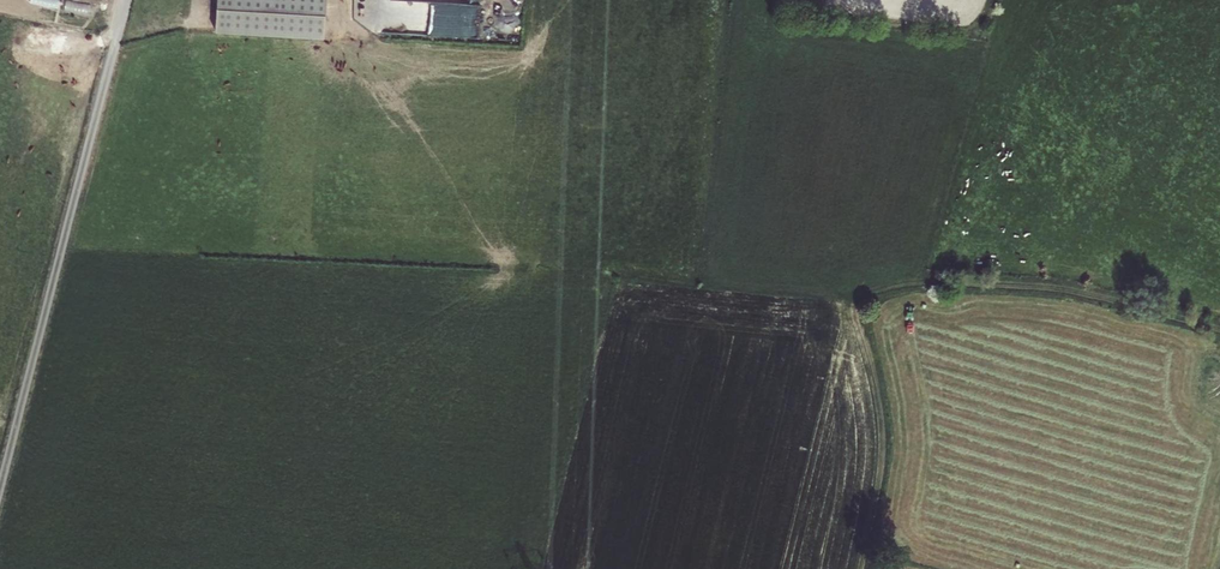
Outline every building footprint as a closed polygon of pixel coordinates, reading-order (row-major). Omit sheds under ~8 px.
[(216,31),(324,37),(326,0),(218,0),(216,31)] [(479,34),(480,0),(452,0),(451,34),(479,34)]
